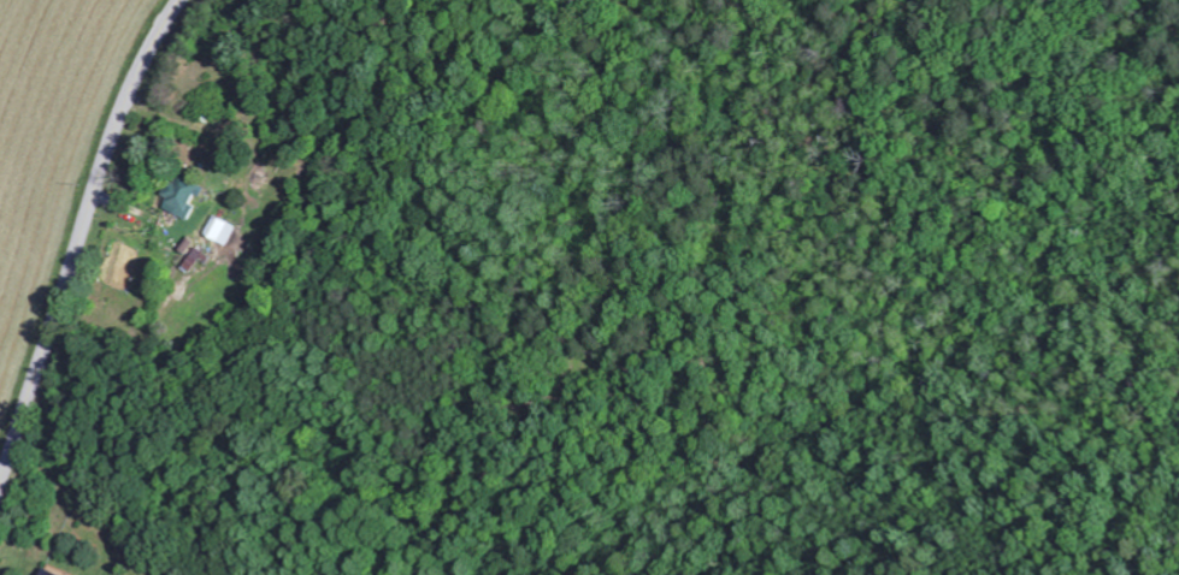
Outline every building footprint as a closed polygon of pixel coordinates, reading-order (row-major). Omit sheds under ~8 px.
[(170,208),(192,219),(209,186),(184,173),(172,197),(175,199),(170,208)] [(207,236),(232,246),(240,226),(215,216),(207,236)] [(186,270),(196,275),(203,259),(207,261),(211,253),(197,246),(186,270)] [(54,564),(48,574),(77,574),(54,564)]
